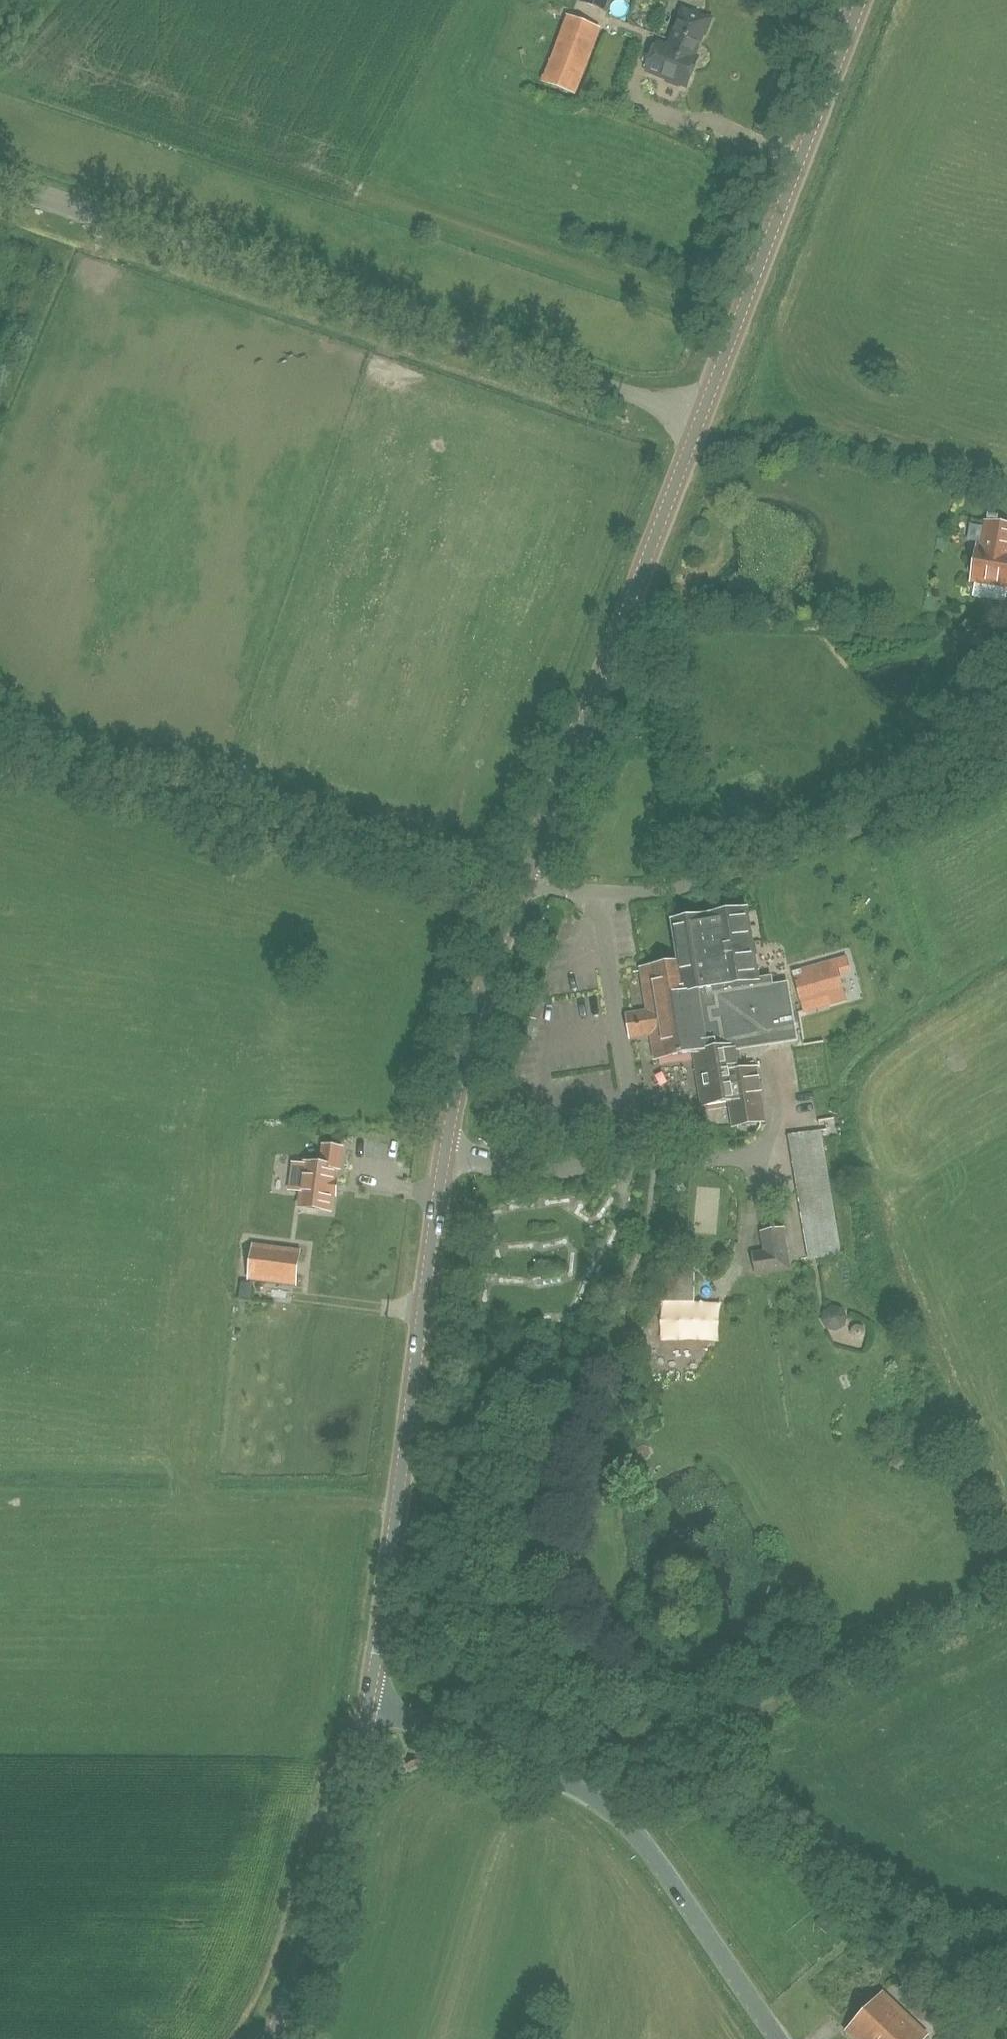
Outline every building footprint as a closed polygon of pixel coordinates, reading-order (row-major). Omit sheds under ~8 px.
[(582,1),(607,11),(611,0),(582,0),(582,1)] [(681,83),(688,86),(699,58),(695,57),(704,33),(706,34),(712,20),(684,9),(670,46),(660,42),(648,71),(668,79),(668,80),(680,85),(681,83)] [(602,28),(567,15),(542,81),(576,95),(602,28)] [(972,577),(972,579),(1006,585),(1006,524),(986,521),(982,546),(978,546),(974,565),(972,566),(969,568),(968,573),(970,575),(972,577)] [(983,651),(992,657),(1000,646),(991,640),(983,651)] [(648,1011),(638,1013),(626,1015),(630,1038),(651,1035),(655,1059),(694,1053),(703,1106),(731,1101),(734,1125),(764,1120),(755,1068),(742,1070),(738,1046),(796,1037),(788,983),(772,986),(770,977),(758,979),(746,909),(674,921),(680,963),(641,969),(648,1011)] [(818,965),(829,1004),(846,999),(835,960),(818,965)] [(802,1159),(825,1155),(821,1129),(798,1133),(802,1159)] [(306,1163),(303,1192),(301,1207),(329,1211),(335,1169),(338,1169),(341,1148),(324,1146),(322,1165),(306,1163)] [(765,1251),(753,1253),(756,1275),(790,1270),(784,1230),(762,1233),(765,1251)] [(299,1252),(254,1246),(250,1278),(295,1284),(299,1252)] [(665,1302),(696,1302),(696,1260),(666,1259),(665,1302)] [(820,1318),(831,1334),(850,1321),(839,1305),(820,1318)] [(538,1742),(539,1735),(529,1733),(528,1739),(538,1742)] [(883,1993),(847,2030),(857,2038),(922,2038),(926,2035),(883,1993)]
